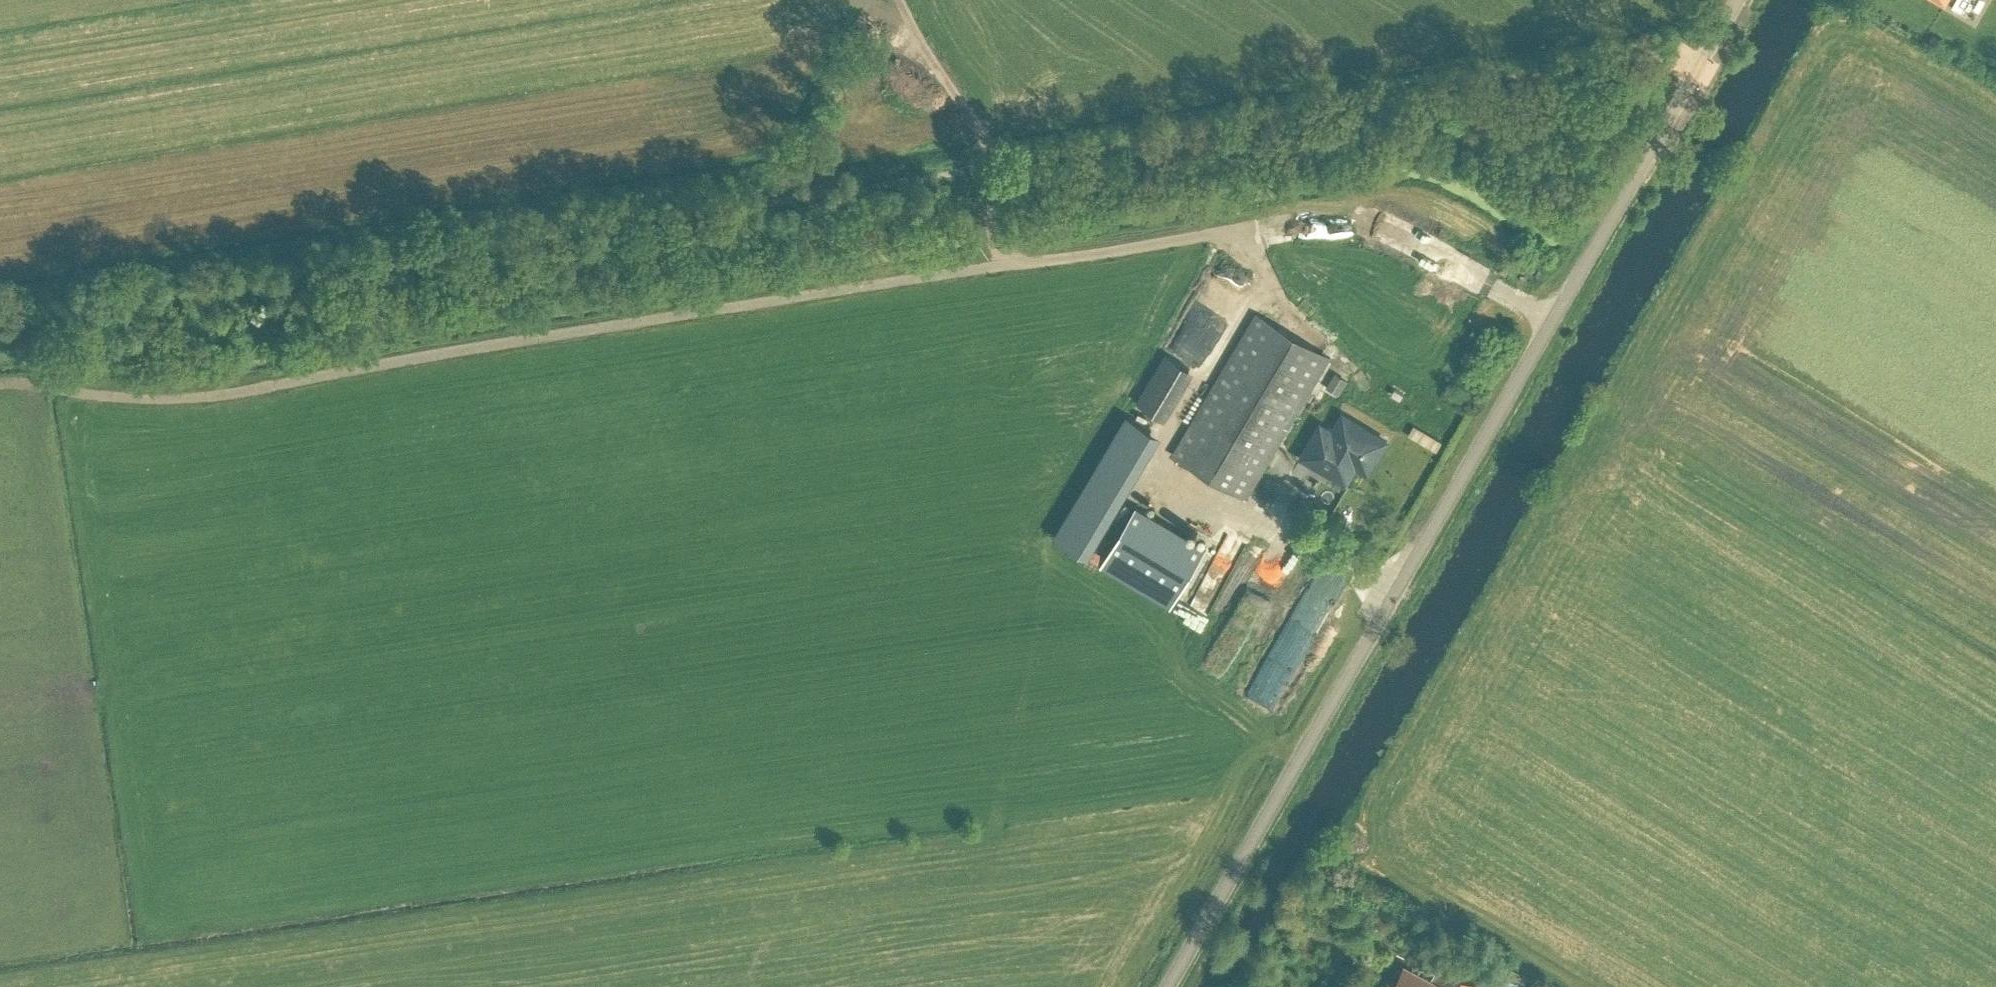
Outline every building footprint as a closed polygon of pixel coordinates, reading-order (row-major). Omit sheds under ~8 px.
[(1330,355),(1257,311),(1173,451),(1247,495),(1330,355)] [(1131,359),(1106,400),(1134,416),(1159,375),(1131,359)] [(1336,370),(1327,386),(1341,394),(1350,379),(1336,370)] [(1400,396),(1403,392),(1403,391),(1395,386),(1392,391),(1400,396)] [(1321,421),(1307,444),(1302,453),(1346,479),(1356,462),(1368,470),(1387,437),(1343,411),(1333,428),(1321,421)] [(1102,562),(1172,603),(1207,544),(1137,503),(1102,562)] [(1033,548),(1057,549),(1058,519),(1035,518),(1033,548)] [(1374,922),(1384,932),(1395,922),(1387,912),(1374,922)] [(1438,965),(1431,978),(1405,963),(1403,967),(1396,969),(1391,977),(1394,983),(1391,986),(1483,986),(1438,965)]
